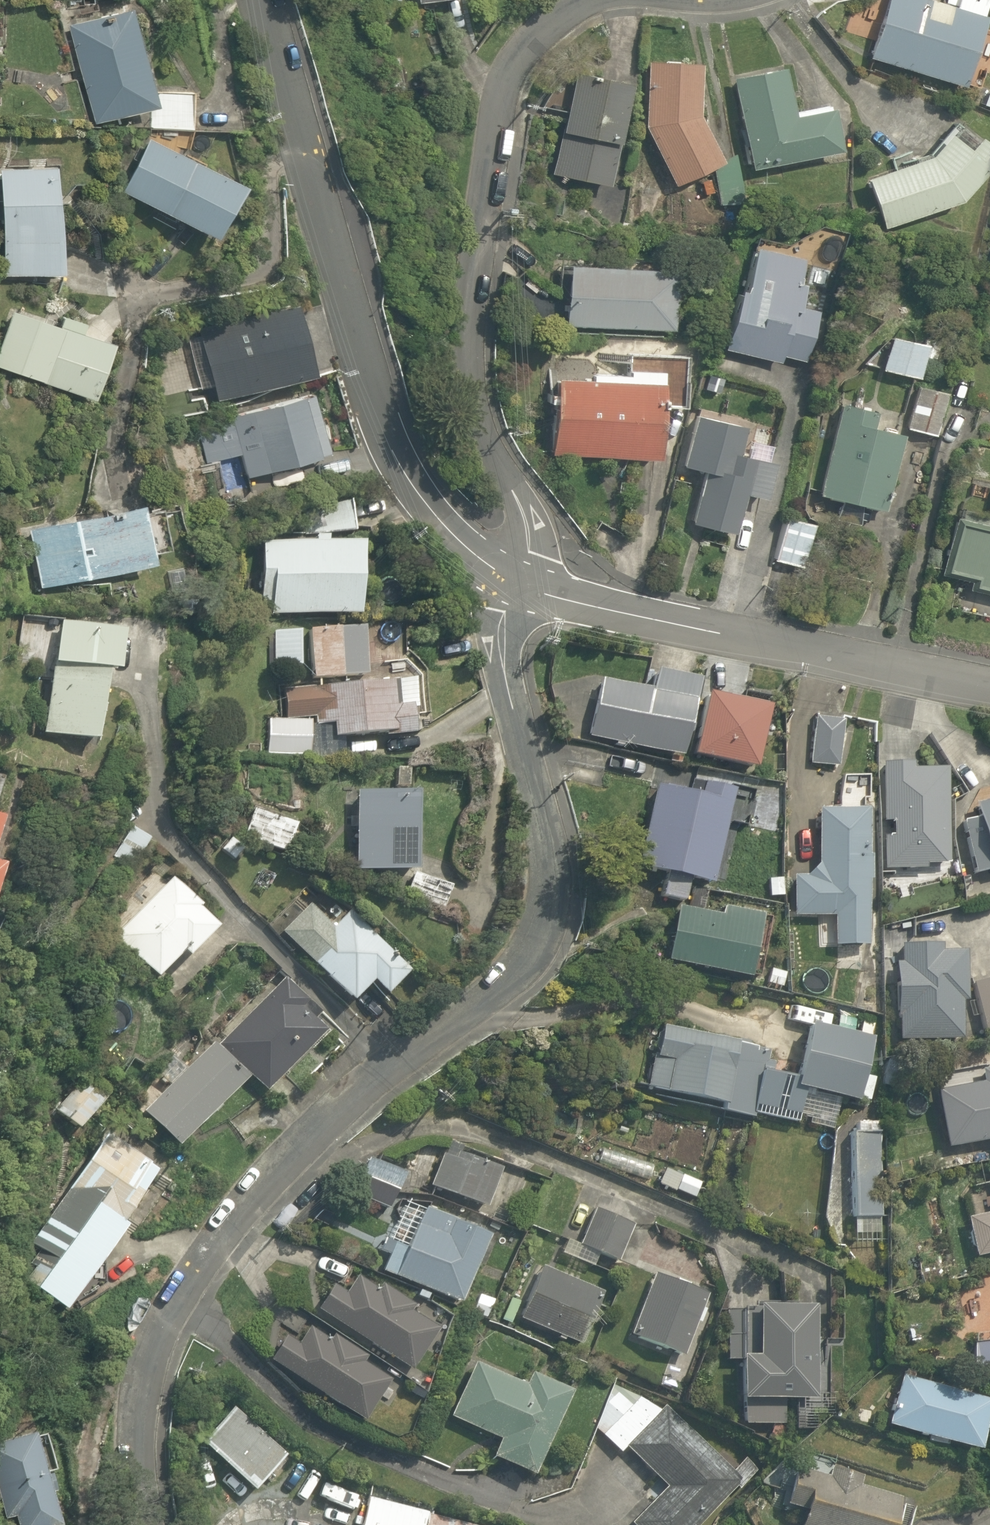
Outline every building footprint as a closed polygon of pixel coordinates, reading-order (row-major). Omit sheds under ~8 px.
[(941,0),(878,0),(864,60),(960,84),(981,0),(947,0),(947,1),(941,0)] [(148,101),(119,2),(60,19),(88,118),(148,101)] [(691,61),(644,53),(641,123),(667,178),(710,157),(684,102),(691,61)] [(780,65),(730,70),(742,163),(831,151),(824,103),(786,108),(780,65)] [(619,83),(565,69),(550,128),(556,130),(546,171),(602,185),(613,142),(604,140),(619,83)] [(979,85),(974,104),(989,109),(989,89),(979,85)] [(189,94),(151,94),(151,129),(189,128),(189,94)] [(950,199),(989,151),(943,118),(917,154),(854,174),(875,225),(950,199)] [(230,182),(142,135),(114,187),(202,235),(230,182)] [(0,166),(0,269),(54,270),(52,169),(0,166)] [(801,257),(744,245),(718,312),(721,350),(800,365),(812,310),(790,305),(801,257)] [(665,265),(555,259),(552,324),(662,330),(665,265)] [(291,299),(187,328),(207,399),(310,370),(291,299)] [(7,308),(0,328),(0,365),(83,394),(102,341),(72,331),(76,319),(54,312),(50,323),(7,308)] [(906,376),(915,343),(875,332),(866,365),(906,376)] [(689,343),(596,339),(594,371),(544,369),(540,452),(647,457),(650,402),(686,404),(689,343)] [(927,433),(941,383),(912,376),(899,426),(927,433)] [(188,411),(200,459),(234,451),(240,478),(315,460),(297,385),(188,411)] [(869,412),(834,402),(812,492),(875,509),(895,431),(866,424),(869,412)] [(732,420),(681,410),(671,461),(696,466),(684,525),(729,533),(737,490),(757,494),(764,458),(726,451),(732,420)] [(121,496),(21,524),(40,590),(148,559),(145,547),(165,542),(154,504),(126,512),(121,496)] [(346,497),(310,504),(317,538),(352,530),(346,497)] [(985,529),(952,520),(938,573),(989,587),(989,509),(985,529)] [(805,517),(780,513),(769,561),(794,566),(805,517)] [(346,541),(251,538),(249,598),(264,598),(264,613),(344,615),(346,541)] [(47,621),(36,736),(86,741),(92,670),(102,671),(106,627),(47,621)] [(267,628),(267,666),(298,665),(299,679),(335,678),(334,627),(267,628)] [(679,695),(592,678),(580,738),(667,755),(679,695)] [(306,761),(308,722),(323,722),(323,735),(403,738),(404,705),(388,704),(388,686),(271,681),(268,759),(306,761)] [(759,705),(696,690),(681,753),(744,768),(759,705)] [(835,767),(839,717),(807,715),(804,765),(835,767)] [(910,725),(872,727),(881,877),(943,873),(936,770),(910,725)] [(690,793),(649,782),(626,864),(657,873),(651,894),(677,901),(682,883),(698,888),(727,783),(695,774),(690,793)] [(403,791),(349,790),(348,875),(402,876),(403,791)] [(955,801),(960,820),(974,876),(989,872),(989,792),(955,801)] [(862,945),(861,806),(808,805),(809,868),(787,868),(788,917),(828,917),(828,946),(862,945)] [(294,824),(249,806),(237,837),(282,855),(294,824)] [(145,838),(126,827),(108,858),(127,869),(145,838)] [(447,886),(414,868),(401,892),(434,909),(447,886)] [(209,922),(165,876),(107,933),(150,978),(209,922)] [(345,906),(295,953),(338,998),(358,978),(376,998),(406,970),(345,906)] [(669,906),(657,959),(741,976),(753,914),(715,906),(713,915),(669,906)] [(960,1038),(961,950),(947,950),(947,925),(911,925),(911,945),(896,944),(895,1037),(960,1038)] [(965,982),(978,1030),(989,1026),(989,975),(965,982)] [(262,1090),(320,1029),(304,1013),(311,1006),(279,976),(213,1044),(262,1090)] [(678,1020),(659,1016),(642,1090),(795,1125),(804,1087),(863,1100),(870,1071),(854,1068),(861,1039),(793,1023),(781,1075),(765,1071),(769,1053),(675,1032),(678,1020)] [(235,1079),(198,1041),(131,1106),(168,1144),(235,1079)] [(942,1146),(989,1137),(989,1138),(989,1060),(972,1064),(973,1070),(926,1079),(942,1146)] [(99,1098),(80,1078),(47,1110),(66,1130),(99,1098)] [(157,1168),(101,1130),(5,1272),(61,1310),(157,1168)] [(499,1162),(446,1141),(428,1187),(481,1208),(499,1162)] [(396,1175),(361,1160),(346,1196),(381,1211),(396,1175)] [(701,1177),(653,1162),(646,1184),(693,1199),(701,1177)] [(879,1164),(849,1163),(846,1213),(876,1215),(879,1164)] [(545,1189),(502,1172),(484,1220),(527,1236),(545,1189)] [(967,1183),(972,1205),(961,1207),(972,1256),(989,1252),(989,1177),(967,1183)] [(500,1270),(488,1266),(496,1241),(508,1245),(511,1237),(400,1199),(373,1279),(484,1317),(500,1270)] [(629,1224),(586,1207),(572,1242),(615,1259),(629,1224)] [(595,1288),(535,1265),(515,1319),(575,1342),(595,1288)] [(328,1277),(309,1304),(406,1371),(429,1337),(401,1317),(409,1306),(358,1271),(345,1289),(328,1277)] [(705,1295),(649,1275),(628,1337),(684,1356),(705,1295)] [(840,1346),(840,1298),(724,1297),(724,1360),(734,1360),(734,1424),(807,1425),(808,1346),(840,1346)] [(324,1336),(305,1322),(295,1336),(284,1328),(262,1359),(354,1423),(385,1378),(358,1360),(361,1355),(328,1332),(324,1336)] [(965,1344),(969,1368),(989,1364),(989,1340),(965,1344)] [(523,1471),(562,1384),(526,1368),(518,1384),(466,1361),(441,1417),(490,1439),(483,1453),(523,1471)] [(985,1396),(900,1374),(886,1427),(971,1449),(985,1396)] [(624,1449),(658,1488),(621,1520),(626,1524),(690,1524),(732,1488),(647,1391),(599,1433),(617,1454),(624,1449)] [(277,1449),(232,1406),(194,1446),(239,1489),(277,1449)] [(47,1470),(38,1472),(31,1437),(0,1443),(0,1515),(6,1514),(8,1524),(26,1524),(47,1521),(42,1493),(51,1492),(47,1470)] [(773,1503),(790,1508),(785,1524),(888,1524),(896,1496),(785,1464),(773,1503)] [(352,1503),(327,1495),(322,1514),(346,1521),(352,1503)] [(361,1498),(354,1524),(467,1524),(361,1498)] [(307,1513),(302,1524),(338,1524),(307,1513)]
